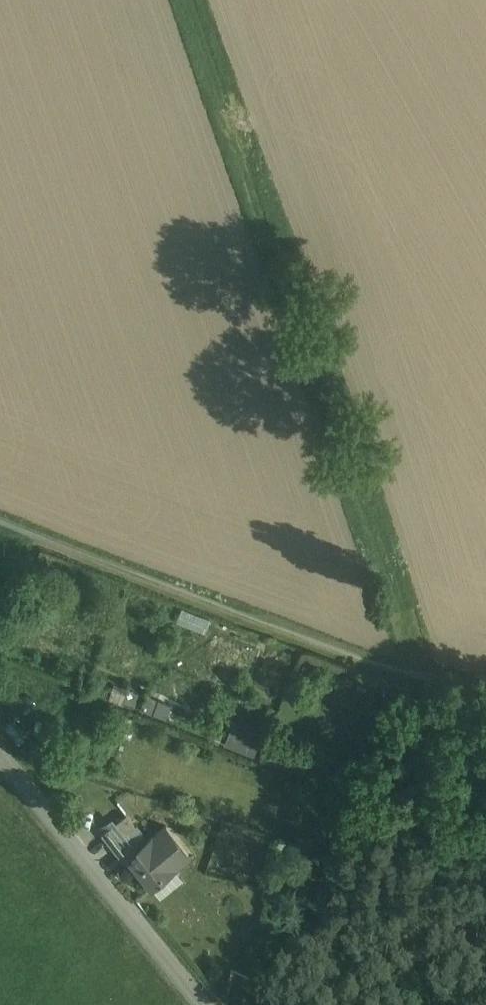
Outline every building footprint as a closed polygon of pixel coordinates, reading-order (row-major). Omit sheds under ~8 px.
[(183,625),(208,630),(211,618),(186,612),(183,625)] [(227,744),(258,755),(266,734),(235,723),(227,744)] [(127,812),(103,831),(112,843),(116,840),(127,831),(136,824),(127,812)] [(139,845),(138,846),(141,849),(130,858),(152,885),(165,875),(162,871),(170,864),(173,868),(190,855),(165,824),(139,845)] [(139,845),(127,831),(116,840),(130,858),(141,849),(138,846),(139,845)]
